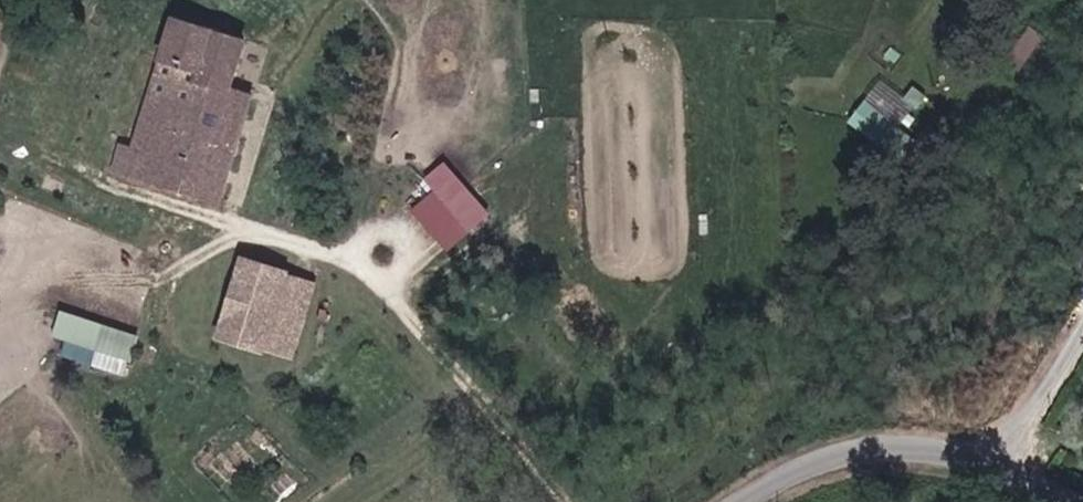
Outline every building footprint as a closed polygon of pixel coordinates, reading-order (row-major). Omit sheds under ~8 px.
[(220,200),(252,94),(230,87),(244,42),(175,21),(151,96),(189,108),(172,160),(135,147),(121,144),(114,168),(220,200)] [(883,76),(850,115),(885,145),(918,106),(883,76)] [(172,160),(189,108),(151,96),(135,147),(172,160)] [(447,158),(425,176),(470,230),(492,212),(447,158)] [(263,350),(287,275),(243,260),(220,336),(263,350)] [(292,360),(316,283),(287,275),(263,350),(292,360)] [(125,360),(134,334),(104,324),(60,310),(52,336),(95,350),(125,360)]
